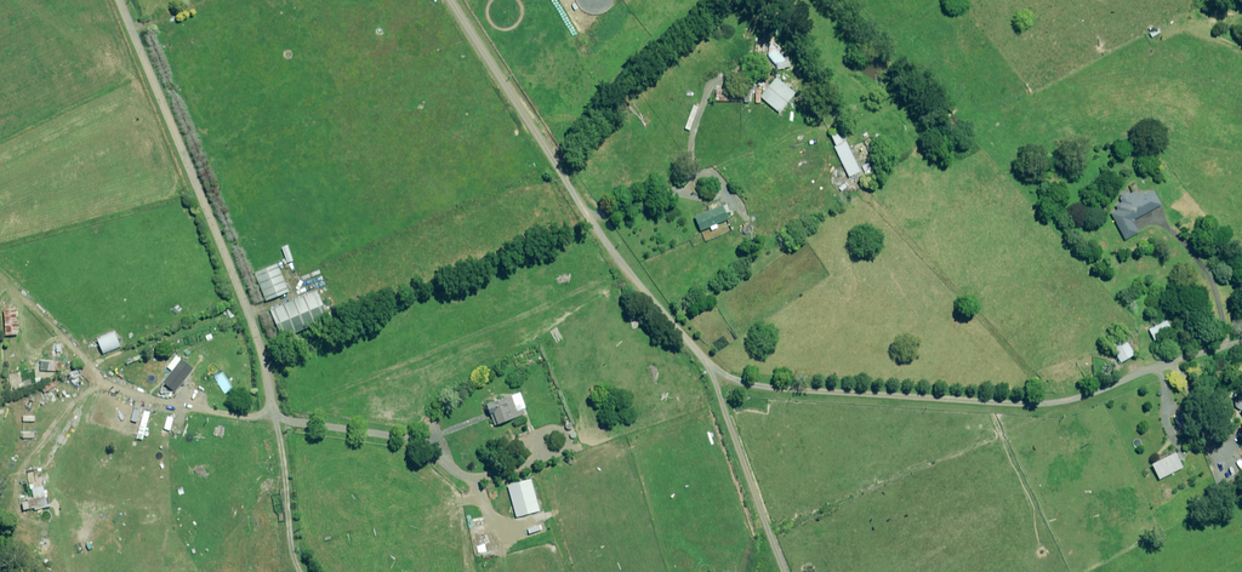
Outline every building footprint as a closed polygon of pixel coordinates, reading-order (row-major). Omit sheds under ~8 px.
[(773,113),(775,111),(777,113),(793,94),(774,78),(758,96),(767,105),(765,106),(773,113)] [(739,101),(739,90),(714,90),(714,101),(739,101)] [(841,137),(839,138),(836,133),(828,136),(846,177),(857,172),(841,137)] [(1125,192),(1118,196),(1121,202),(1114,206),(1116,210),(1109,214),(1123,240),(1137,232),(1131,221),(1159,205),(1151,190),(1142,195),(1140,191),(1134,194),(1132,191),(1127,194),(1125,192)] [(726,219),(720,204),(691,216),(697,231),(726,219)] [(267,302),(290,292),(278,263),(255,273),(267,302)] [(284,341),(331,321),(319,290),(272,311),(284,341)] [(1152,339),(1158,337),(1156,334),(1169,328),(1165,320),(1147,330),(1152,339)] [(105,354),(121,346),(114,331),(98,339),(105,354)] [(1120,341),(1119,339),(1116,341),(1115,339),(1106,344),(1118,362),(1131,354),(1122,340),(1120,341)] [(169,367),(172,370),(163,382),(177,392),(194,369),(177,356),(169,367)] [(488,404),(496,425),(524,415),(522,408),(525,407),(520,393),(488,404)] [(1233,400),(1234,406),(1239,410),(1239,411),(1241,413),(1241,394),(1236,396),(1233,400)] [(1173,453),(1149,464),(1156,479),(1180,467),(1175,456),(1177,455),(1176,453),(1174,454),(1173,453)] [(508,486),(517,517),(541,511),(532,479),(508,486)] [(47,505),(43,486),(32,488),(34,498),(23,501),(25,510),(35,508),(35,510),(51,506),(50,504),(47,505)]
